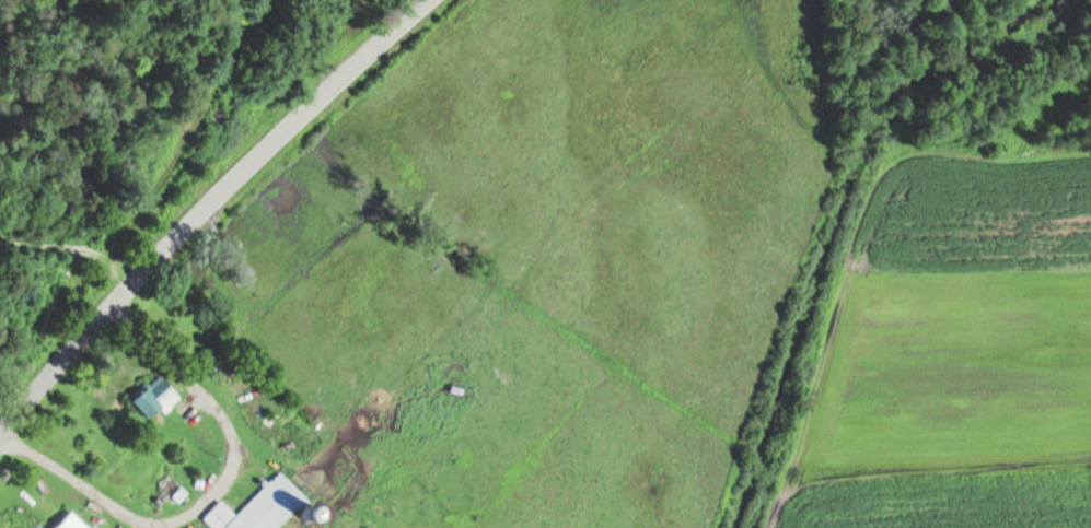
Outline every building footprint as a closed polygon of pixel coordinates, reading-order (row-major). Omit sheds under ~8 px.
[(143,419),(175,396),(160,375),(128,398),(143,419)] [(291,507),(303,517),(311,507),(275,475),(269,482),(276,489),(272,494),(263,486),(236,515),(218,498),(200,518),(211,527),(272,527),(291,507)] [(69,509),(50,527),(88,527),(69,509)]
